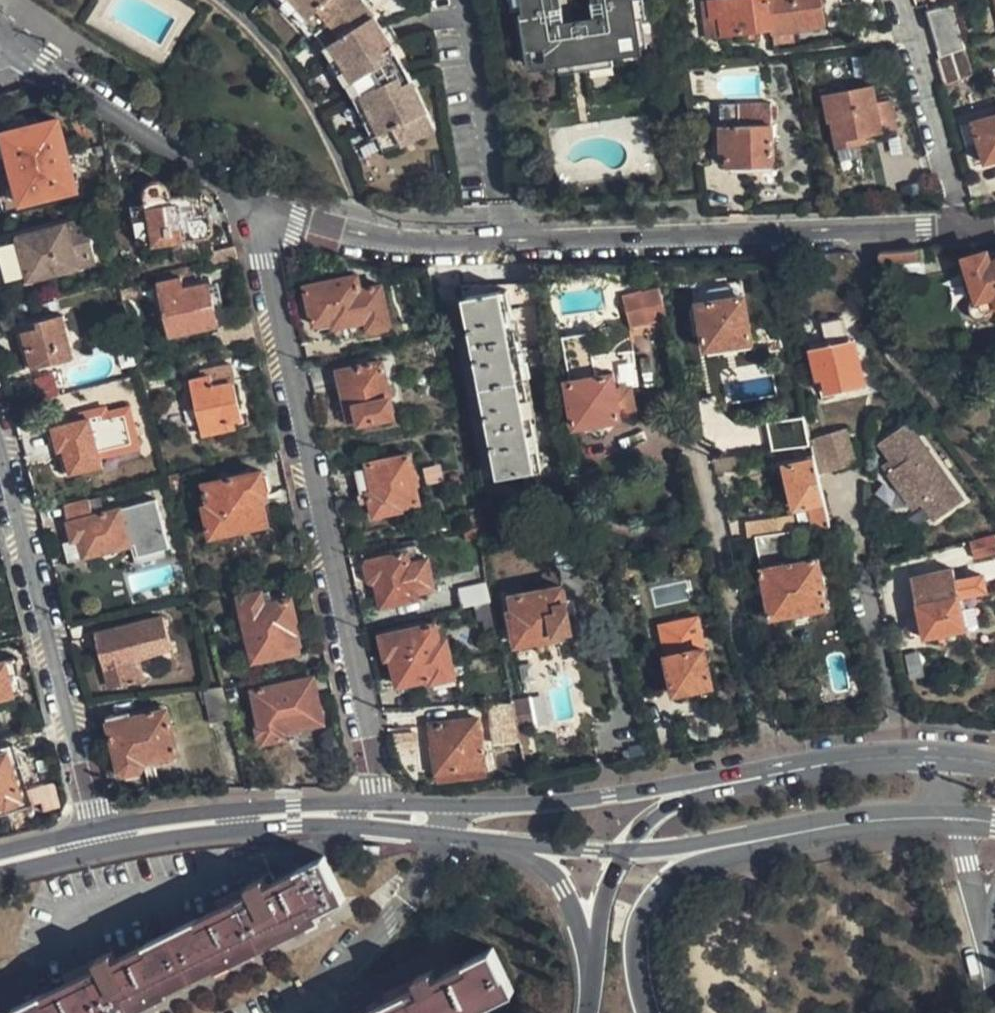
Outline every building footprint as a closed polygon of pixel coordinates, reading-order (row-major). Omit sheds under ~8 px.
[(303,8),(299,11),(310,22),(312,19),(334,47),(330,49),(338,61),(342,58),(350,71),(347,73),(356,86),(359,84),(367,98),(364,99),(371,113),(374,111),(379,123),(376,124),(382,139),(386,138),(392,152),(405,149),(443,133),(417,76),(404,53),(379,16),(367,0),(294,0),(303,8)] [(645,52),(637,0),(521,0),(523,12),(520,13),(528,69),(645,52)] [(709,2),(712,20),(719,19),(723,37),(768,30),(764,0),(728,0),(709,2)] [(818,0),(764,0),(768,30),(770,37),(824,28),(818,0)] [(938,55),(964,48),(951,2),(925,9),(938,55)] [(971,74),(964,48),(938,55),(934,56),(941,82),(971,74)] [(837,151),(860,148),(859,140),(898,131),(891,103),(878,106),(874,88),(824,98),(829,123),(831,123),(837,151)] [(770,104),(720,106),(722,151),(728,151),(729,169),(773,167),(770,104)] [(75,188),(53,108),(1,123),(24,203),(75,188)] [(970,120),(982,162),(994,158),(994,112),(970,120)] [(214,251),(207,214),(198,215),(196,203),(186,198),(170,200),(169,190),(161,183),(151,185),(148,189),(146,193),(149,208),(135,210),(139,241),(154,238),(155,246),(169,243),(173,264),(214,256),(217,264),(238,260),(236,248),(214,251)] [(96,261),(85,219),(18,236),(19,241),(0,246),(0,257),(6,280),(28,274),(29,279),(96,261)] [(930,247),(887,249),(889,273),(901,273),(901,264),(931,262),(930,247)] [(975,297),(972,298),(969,301),(968,305),(967,309),(969,314),(971,316),(975,318),(979,319),(982,319),(986,318),(987,316),(989,313),(991,311),(991,307),(990,304),(994,302),(994,259),(988,261),(986,252),(964,258),(975,297)] [(307,288),(316,326),(343,320),(346,326),(366,320),(369,330),(389,325),(380,285),(360,291),(356,275),(307,288)] [(217,324),(206,281),(183,287),(181,279),(156,284),(169,336),(217,324)] [(668,285),(630,291),(635,321),(662,316),(660,305),(671,304),(668,285)] [(534,286),(466,288),(467,298),(501,481),(576,509),(564,444),(548,367),(534,286)] [(752,298),(705,303),(712,364),(730,362),(731,366),(759,362),(752,298)] [(671,304),(660,305),(662,316),(673,314),(671,304)] [(34,367),(74,358),(63,316),(45,321),(46,327),(19,335),(24,354),(30,352),(34,367)] [(837,351),(856,348),(852,329),(833,332),(837,351)] [(591,330),(564,336),(573,379),(569,380),(579,425),(626,416),(624,408),(638,406),(635,382),(620,386),(616,370),(600,374),(591,330)] [(828,400),(872,391),(867,369),(862,369),(856,348),(837,351),(819,355),(828,400)] [(339,372),(345,399),(355,397),(360,420),(361,423),(394,414),(382,362),(339,372)] [(206,438),(230,431),(228,422),(241,417),(233,382),(235,382),(231,363),(200,371),(203,380),(193,382),(206,438)] [(31,379),(41,402),(60,393),(50,370),(31,379)] [(355,397),(345,399),(352,422),(360,420),(355,397)] [(92,418),(56,428),(61,451),(69,449),(75,473),(105,467),(92,418)] [(900,467),(892,473),(919,509),(926,504),(939,520),(968,500),(912,424),(883,444),(895,460),(900,467)] [(820,471),(822,477),(856,467),(845,433),(814,441),(815,447),(818,463),(820,471)] [(410,454),(367,463),(368,467),(356,470),(362,497),(369,495),(374,517),(404,511),(404,507),(421,503),(410,454)] [(900,467),(895,460),(886,465),(892,473),(900,467)] [(788,469),(797,510),(815,507),(818,522),(823,521),(830,520),(822,477),(820,471),(818,463),(788,469)] [(206,482),(211,504),(206,506),(214,535),(269,520),(262,495),(268,493),(262,468),(206,482)] [(131,547),(122,510),(94,516),(90,501),(67,508),(70,523),(69,524),(74,543),(81,542),(84,559),(131,547)] [(830,520),(823,521),(825,533),(834,531),(830,520)] [(834,606),(825,554),(807,558),(801,526),(760,533),(774,616),(834,606)] [(994,556),(994,535),(969,540),(972,559),(994,556)] [(421,598),(410,551),(370,560),(367,564),(370,579),(375,582),(380,582),(386,606),(421,598)] [(927,634),(968,623),(954,566),(913,577),(927,634)] [(464,592),(467,607),(496,601),(493,586),(464,592)] [(568,586),(519,596),(522,609),(516,610),(523,644),(565,635),(564,629),(576,627),(568,586)] [(300,649),(296,631),(299,630),(293,597),(266,603),(263,592),(241,595),(255,657),(300,649)] [(95,631),(108,687),(144,678),(140,658),(171,648),(162,614),(95,631)] [(503,631),(499,616),(489,618),(492,633),(503,631)] [(383,635),(388,659),(395,657),(401,684),(432,677),(435,682),(456,676),(448,639),(441,640),(436,624),(383,635)] [(682,693),(714,685),(703,636),(698,637),(696,626),(675,630),(677,641),(686,640),(688,651),(673,655),(682,693)] [(0,663),(0,699),(22,693),(13,660),(0,663)] [(253,689),(266,740),(324,725),(311,674),(253,689)] [(222,685),(200,689),(210,719),(229,715),(222,685)] [(533,698),(517,702),(523,732),(531,730),(540,728),(533,698)] [(181,755),(171,710),(168,704),(151,708),(153,714),(134,718),(133,712),(110,718),(111,723),(122,768),(181,755)] [(442,773),(490,767),(483,718),(435,724),(441,761),(442,773)] [(531,730),(523,732),(528,756),(534,755),(532,747),(534,746),(531,730)] [(5,813),(4,808),(12,806),(18,799),(6,755),(0,757),(0,815),(5,813)] [(32,810),(59,805),(55,784),(28,789),(32,810)] [(323,856),(266,882),(263,875),(246,883),(250,889),(111,952),(109,947),(92,955),(94,961),(9,1001),(14,1012),(104,1012),(136,998),(134,995),(244,944),(246,946),(287,927),(286,924),(342,897),(323,856)] [(433,960),(427,953),(413,960),(415,971),(327,1012),(465,1012),(517,985),(490,932),(433,960)]
